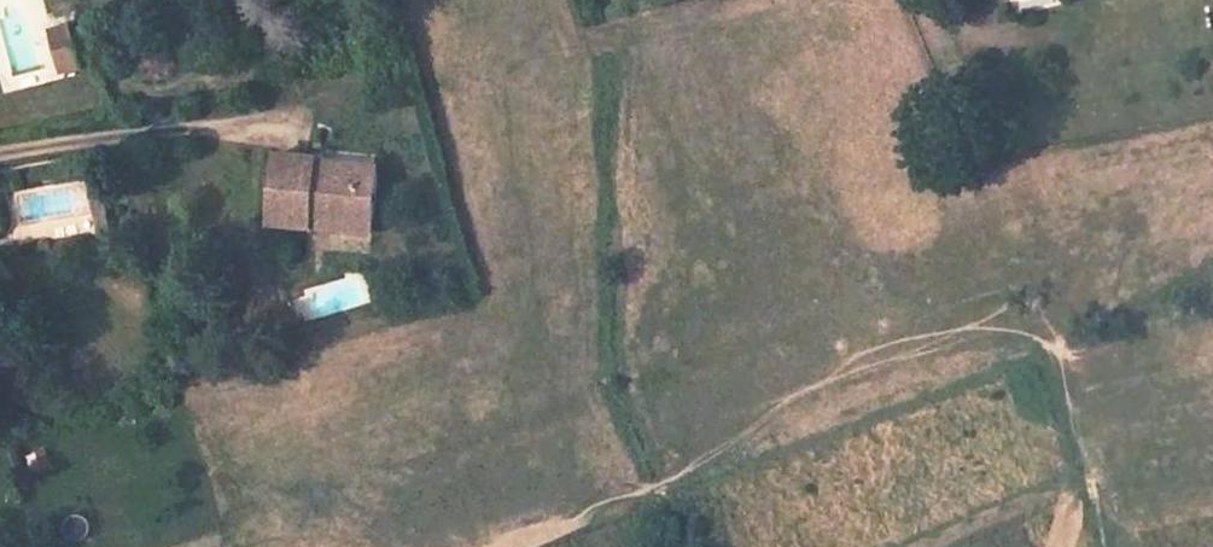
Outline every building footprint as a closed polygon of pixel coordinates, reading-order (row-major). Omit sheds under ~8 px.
[(70,34),(53,38),(63,78),(68,76),(63,57),(75,54),(70,34)] [(75,54),(63,57),(68,76),(79,74),(75,54)] [(379,233),(383,170),(279,163),(275,226),(379,233)] [(112,228),(106,197),(94,199),(99,230),(112,228)]
